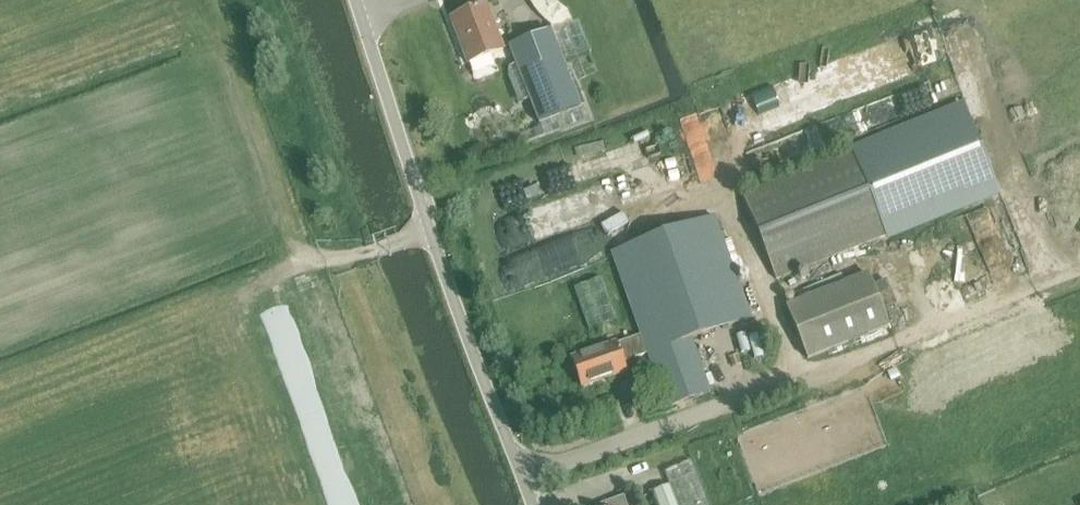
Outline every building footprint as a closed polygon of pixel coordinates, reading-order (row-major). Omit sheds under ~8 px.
[(530,2),(532,6),(533,8),(535,11),(537,14),(539,16),(541,19),(543,21),(545,23),(548,25),(549,26),(551,28),(551,34),(573,25),(568,12),(567,11),(566,11),(564,9),(562,7),(559,5),(557,3),(555,0),(529,0),(530,2)] [(467,65),(503,51),(485,4),(449,18),(467,65)] [(549,32),(509,47),(517,67),(509,70),(509,77),(519,106),(531,102),(545,139),(586,124),(563,64),(591,54),(579,23),(573,25),(551,34),(550,32),(549,32)] [(495,56),(473,64),(478,78),(500,70),(495,56)] [(826,110),(817,82),(743,105),(752,132),(826,110)] [(726,109),(687,115),(697,176),(716,173),(712,145),(731,142),(726,109)] [(776,280),(1000,194),(968,110),(744,195),(776,280)] [(689,151),(664,158),(670,181),(696,174),(689,151)] [(503,223),(511,248),(617,212),(608,186),(503,223)] [(692,340),(750,320),(715,218),(613,254),(642,337),(574,361),(583,390),(626,375),(623,364),(648,355),(667,408),(710,393),(692,340)] [(522,257),(534,284),(591,258),(579,232),(522,257)] [(807,361),(888,331),(869,277),(787,307),(807,361)] [(575,290),(589,332),(615,323),(600,281),(575,290)] [(687,458),(662,468),(670,488),(651,494),(655,504),(705,504),(687,458)]
